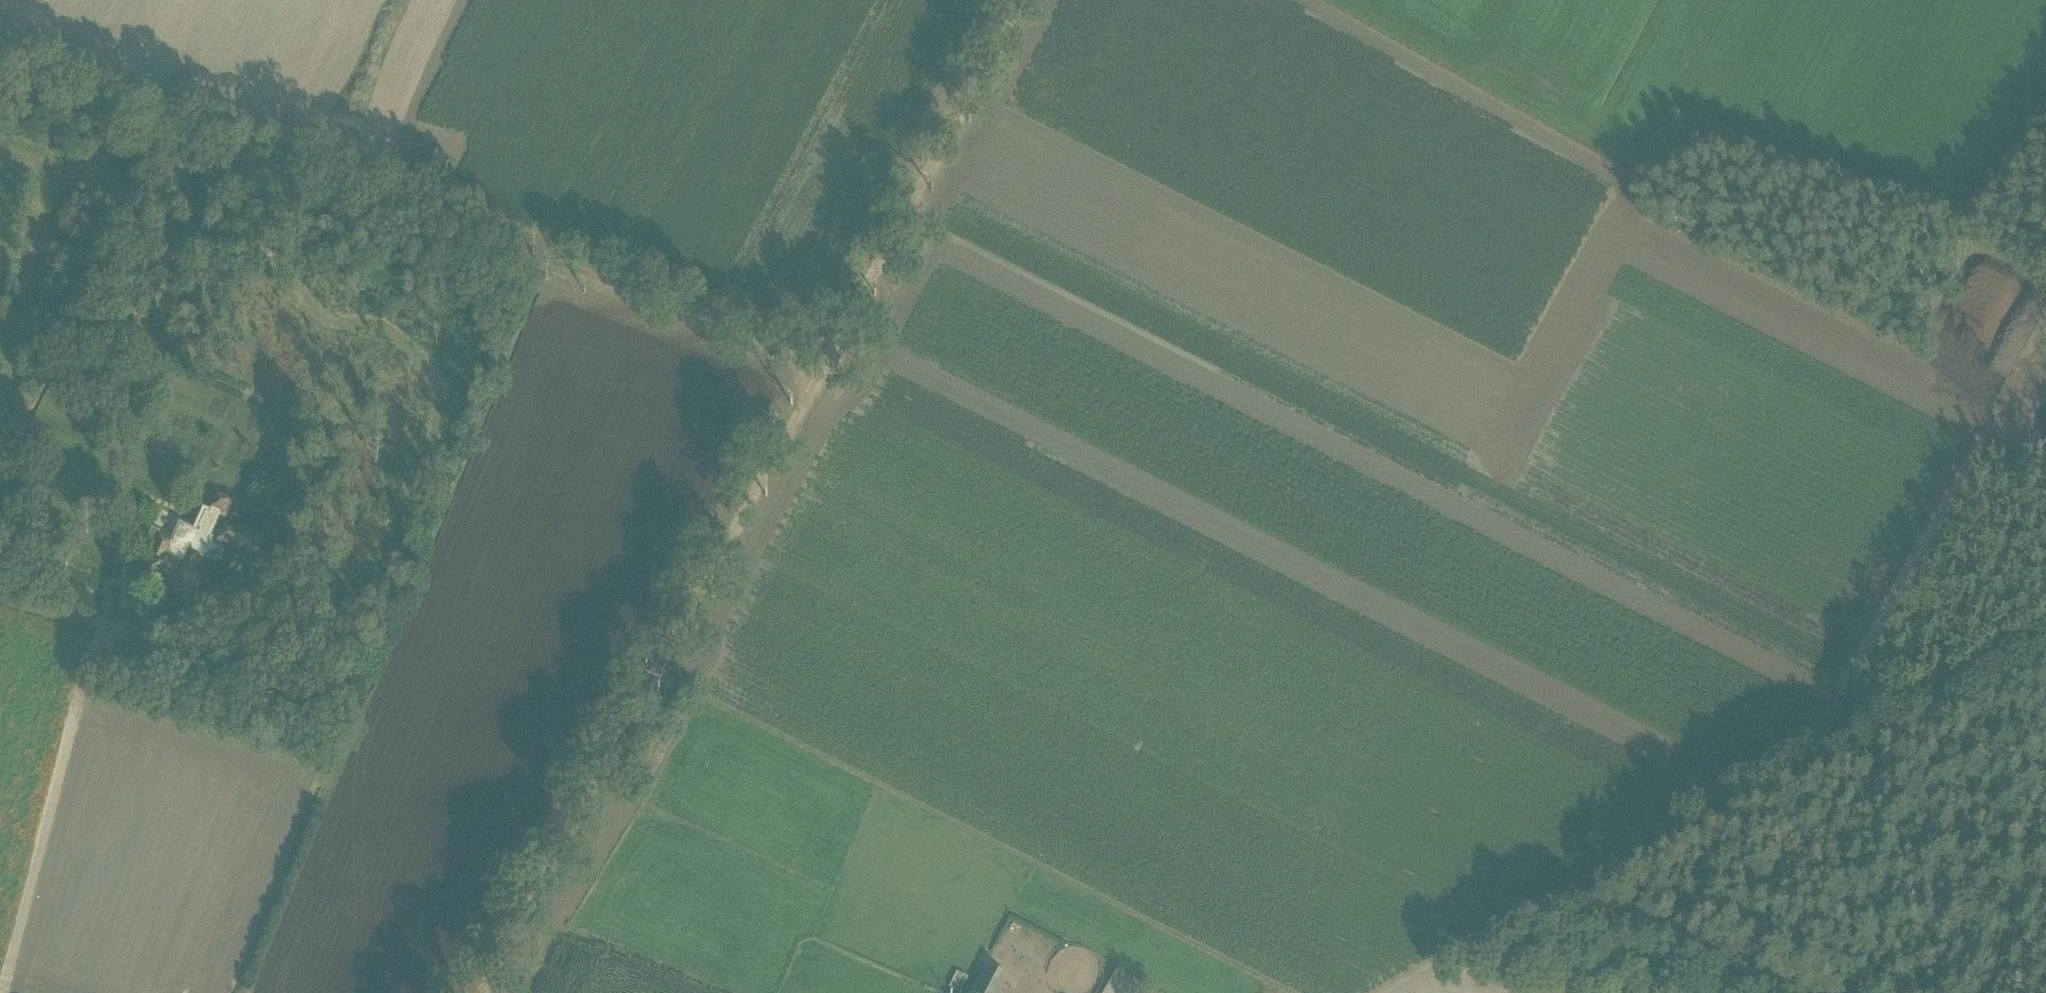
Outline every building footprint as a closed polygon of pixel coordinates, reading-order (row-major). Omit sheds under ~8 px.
[(137,450),(128,446),(121,461),(130,464),(137,450)] [(270,541),(226,522),(234,501),(215,493),(207,512),(216,516),(205,542),(210,544),(208,547),(258,570),(270,541)] [(186,596),(195,577),(196,574),(205,554),(186,546),(184,550),(175,546),(177,542),(158,535),(160,532),(151,529),(143,548),(154,552),(152,555),(151,558),(143,576),(186,596)] [(987,968),(975,992),(1002,992),(1009,980),(987,968)] [(957,992),(969,992),(975,980),(965,976),(957,992)]
